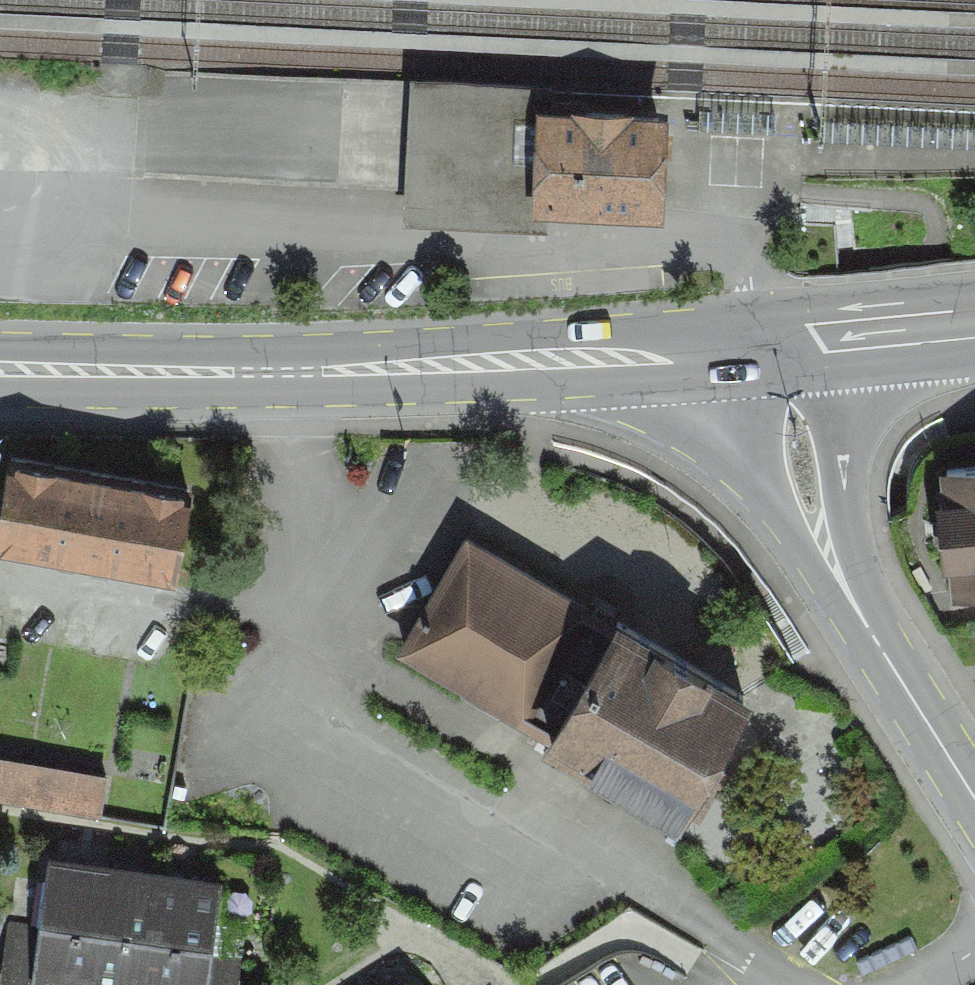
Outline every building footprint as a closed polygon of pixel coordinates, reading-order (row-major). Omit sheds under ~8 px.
[(658,117),(417,107),(413,196),(654,207),(658,117)] [(0,457),(0,552),(162,580),(179,488),(0,457)] [(929,463),(942,597),(974,594),(974,459),(929,463)] [(736,696),(461,531),(386,656),(661,820),(736,696)] [(0,755),(0,801),(93,815),(100,770),(0,755)] [(41,864),(31,984),(202,984),(211,878),(41,864)]
